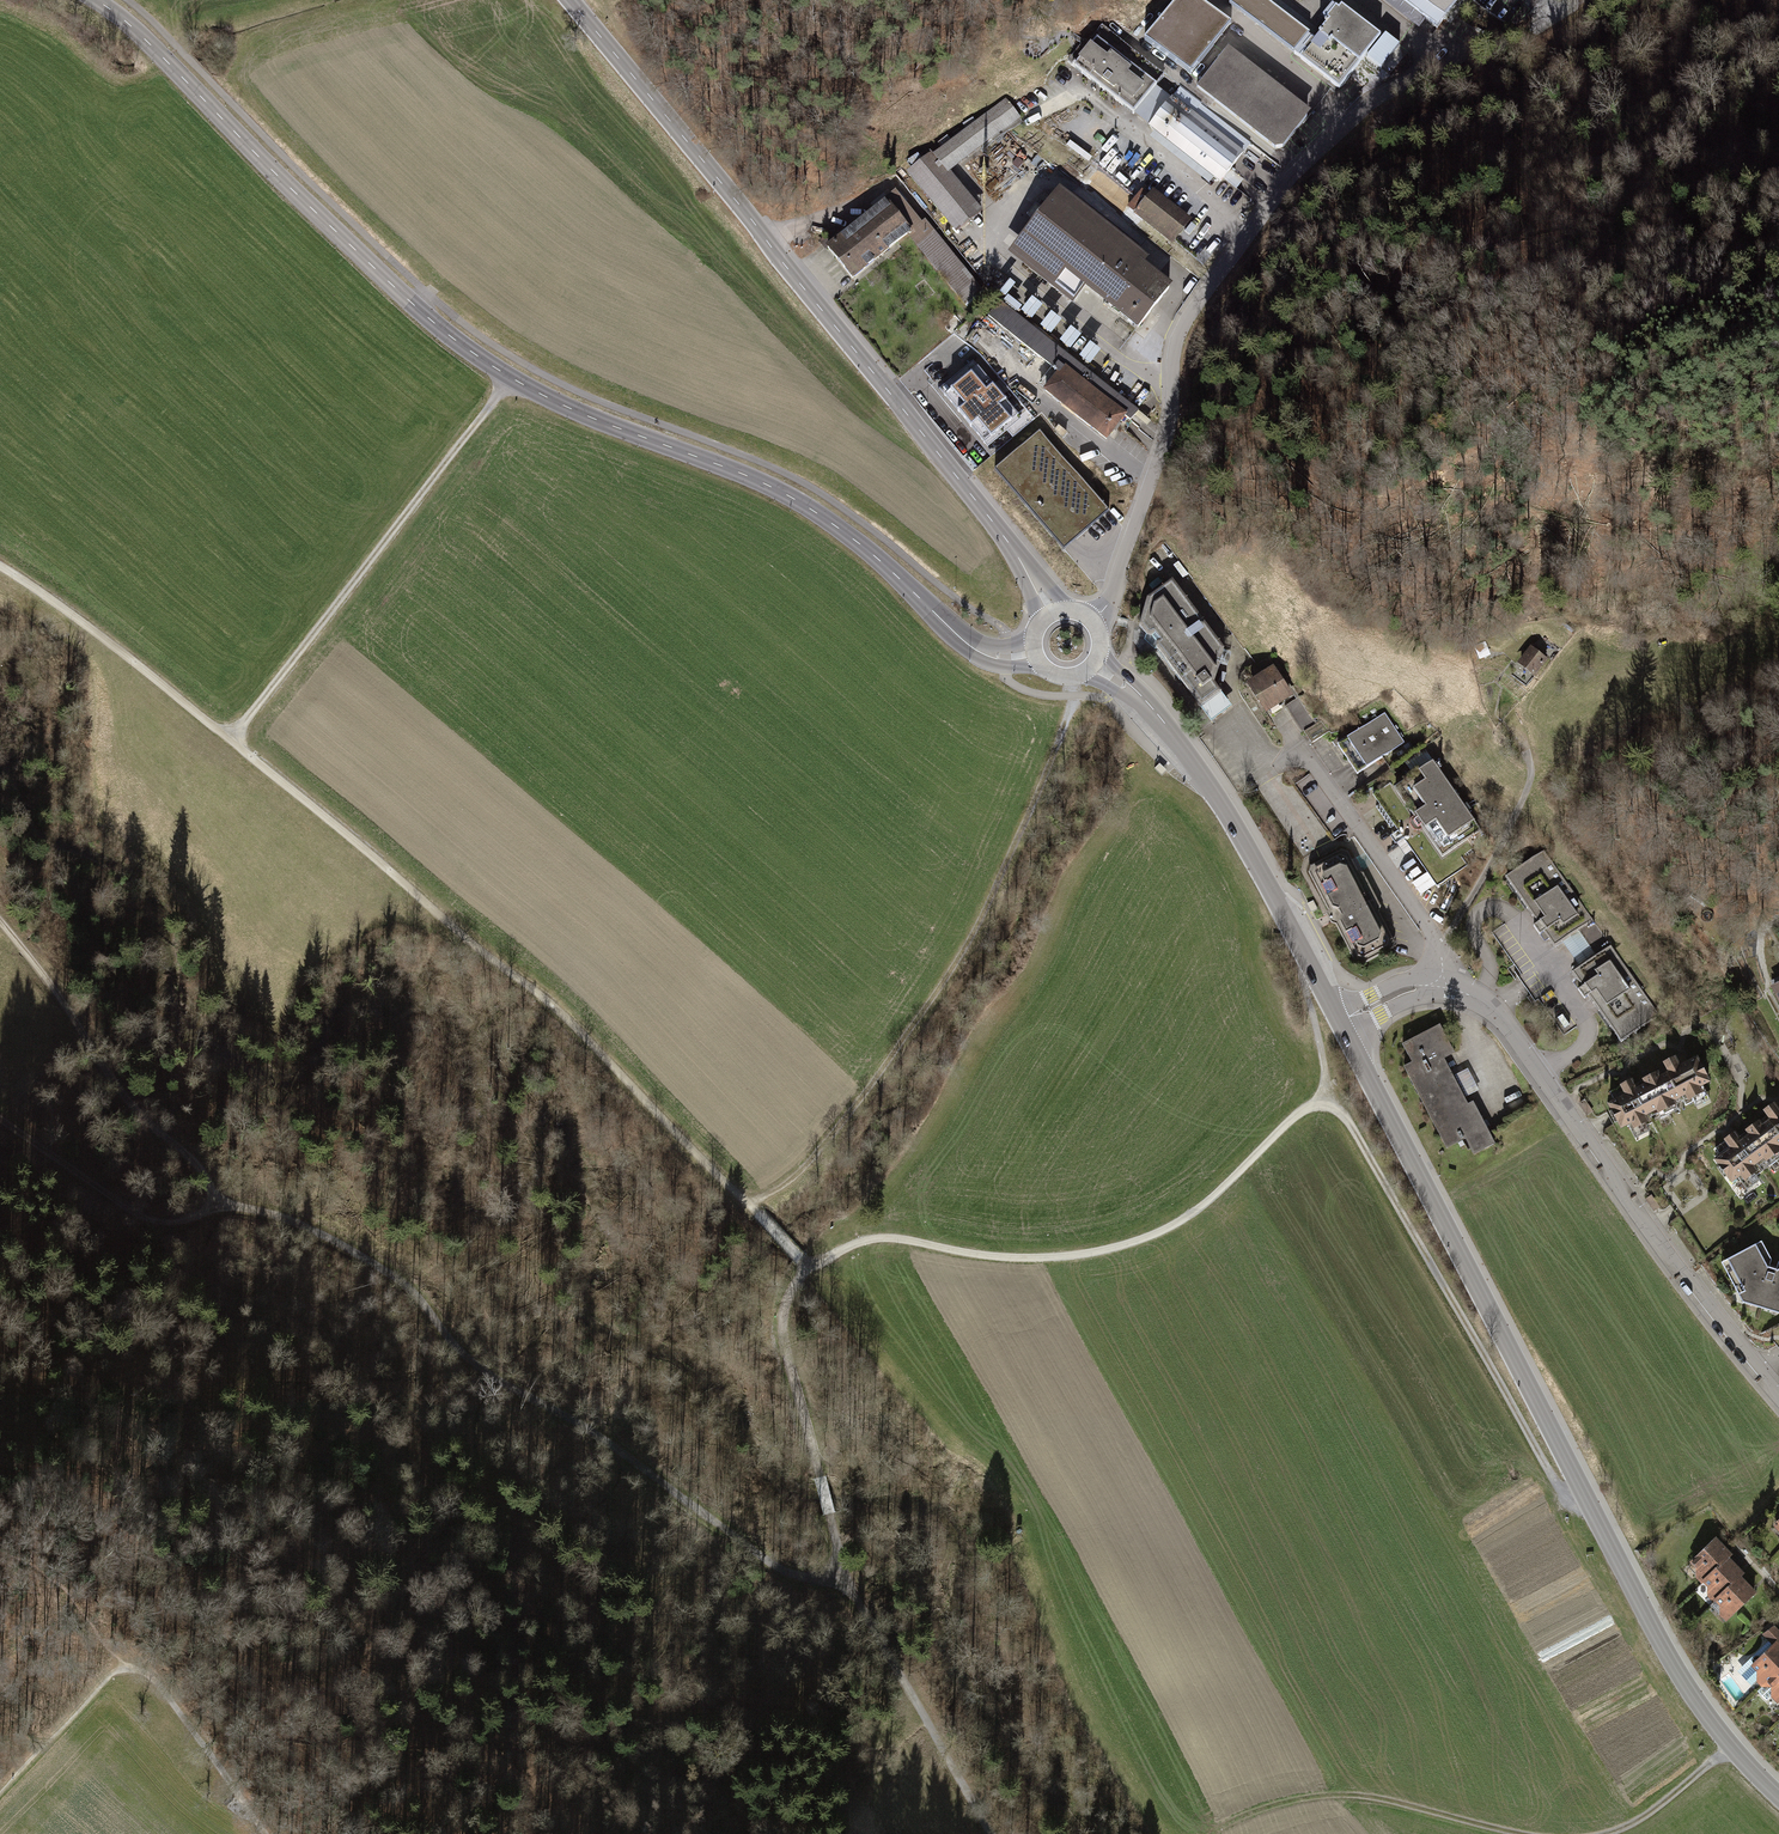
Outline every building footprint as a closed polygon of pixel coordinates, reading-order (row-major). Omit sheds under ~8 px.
[(1202,0),(1175,0),(1145,38),(1191,74),(1231,23),(1202,0)] [(1266,0),(1231,0),(1229,3),(1294,54),(1309,35),(1310,34),(1266,0)] [(1437,29),(1459,0),(1400,0),(1437,29)] [(1381,36),(1341,5),(1338,9),(1332,5),(1323,16),(1329,21),(1320,32),(1360,63),(1381,36)] [(1339,89),(1360,63),(1320,32),(1314,40),(1309,35),(1294,54),(1339,89)] [(1381,68),(1399,44),(1385,34),(1367,57),(1381,68)] [(1103,90),(1127,61),(1097,37),(1084,53),(1078,48),(1068,62),(1103,90)] [(1307,116),(1224,51),(1197,86),(1275,149),(1282,148),(1307,116)] [(1157,85),(1127,61),(1103,90),(1133,114),(1157,85)] [(1250,144),(1179,88),(1150,126),(1220,181),(1250,144)] [(1006,100),(934,156),(933,155),(911,173),(959,231),(980,213),(947,173),(1019,117),(1006,100)] [(896,192),(845,234),(870,264),(910,231),(920,243),(930,235),(896,192)] [(1125,283),(1139,265),(1130,258),(1140,246),(1072,194),(1063,205),(1053,198),(1024,235),(1037,246),(1025,261),(1074,299),(1086,285),(1110,303),(1125,283)] [(1186,225),(1148,196),(1137,210),(1174,240),(1186,225)] [(845,234),(828,248),(852,278),(870,264),(845,234)] [(932,234),(930,235),(920,243),(917,246),(967,306),(981,295),(932,234)] [(1154,306),(1168,288),(1139,265),(1125,283),(1154,306)] [(1154,306),(1125,283),(1110,303),(1138,326),(1154,306)] [(1007,305),(1023,319),(1036,304),(1019,290),(1007,305)] [(1147,418),(1001,302),(989,317),(1060,373),(1046,390),(1106,438),(1124,416),(1139,428),(1147,418)] [(978,367),(950,390),(956,397),(950,402),(979,436),(985,431),(991,438),(1004,427),(1013,437),(1035,419),(1025,407),(1017,414),(978,367)] [(1040,431),(994,469),(1064,550),(1109,511),(1040,431)] [(1224,648),(1172,579),(1147,598),(1139,625),(1201,707),(1221,691),(1215,683),(1224,648)] [(1476,645),(1480,658),(1488,655),(1483,642),(1476,645)] [(1534,646),(1521,663),(1533,672),(1546,656),(1534,646)] [(1272,670),(1252,683),(1269,709),(1289,695),(1272,670)] [(1300,697),(1285,706),(1302,733),(1304,731),(1312,743),(1325,734),(1318,722),(1317,723),(1300,697)] [(1385,713),(1337,744),(1357,774),(1405,742),(1385,713)] [(1482,829),(1433,760),(1394,787),(1415,819),(1414,820),(1418,827),(1420,825),(1442,857),(1482,829)] [(1309,774),(1295,783),(1336,839),(1341,835),(1348,835),(1351,832),(1309,774)] [(1310,865),(1308,872),(1328,910),(1334,912),(1335,912),(1338,917),(1337,918),(1335,924),(1355,963),(1362,964),(1393,948),(1395,942),(1377,908),(1371,905),(1370,902),(1373,900),(1370,893),(1366,895),(1364,892),(1366,886),(1348,851),(1341,849),(1310,865)] [(1544,849),(1505,876),(1538,923),(1534,926),(1540,934),(1544,932),(1554,947),(1594,919),(1544,849)] [(1317,909),(1313,901),(1307,904),(1311,912),(1317,909)] [(1611,944),(1571,971),(1582,986),(1578,989),(1584,998),(1588,996),(1621,1042),(1660,1015),(1611,944)] [(1440,1024),(1402,1044),(1412,1062),(1404,1066),(1447,1148),(1465,1138),(1474,1154),(1495,1143),(1473,1101),(1468,1104),(1444,1058),(1443,1058),(1440,1051),(1451,1045),(1440,1024)] [(1659,1072),(1650,1076),(1667,1109),(1668,1108),(1683,1100),(1686,1105),(1700,1098),(1698,1094),(1706,1090),(1703,1084),(1708,1081),(1697,1059),(1682,1066),(1677,1056),(1665,1063),(1670,1071),(1662,1076),(1659,1072)] [(1615,1101),(1610,1104),(1621,1126),(1627,1123),(1631,1130),(1638,1126),(1640,1129),(1654,1122),(1651,1117),(1658,1113),(1661,1118),(1670,1113),(1668,1108),(1667,1109),(1650,1076),(1641,1081),(1643,1085),(1635,1089),(1631,1081),(1610,1091),(1615,1101)] [(1753,1126),(1775,1156),(1775,1155),(1778,1152),(1778,1106),(1776,1102),(1765,1111),(1771,1118),(1764,1124),(1761,1120),(1753,1126)] [(1717,1160),(1732,1180),(1737,1176),(1741,1182),(1748,1177),(1750,1180),(1763,1171),(1760,1166),(1766,1162),(1769,1166),(1778,1159),(1775,1155),(1775,1156),(1753,1126),(1745,1132),(1747,1136),(1740,1141),(1734,1134),(1715,1148),(1721,1156),(1717,1160)] [(1727,1264),(1740,1290),(1753,1294),(1750,1303),(1772,1310),(1775,1300),(1778,1302),(1778,1265),(1777,1267),(1776,1269),(1769,1267),(1770,1264),(1760,1246),(1727,1264)] [(1730,1555),(1714,1539),(1692,1561),(1697,1565),(1697,1575),(1703,1582),(1704,1580),(1727,1558),(1730,1555)] [(1742,1574),(1727,1558),(1704,1580),(1709,1584),(1708,1594),(1715,1600),(1716,1598),(1739,1577),(1742,1574)] [(1754,1593),(1739,1577),(1716,1598),(1720,1603),(1720,1613),(1727,1619),(1754,1593)] [(1763,1685),(1778,1670),(1778,1647),(1777,1645),(1778,1643),(1778,1632),(1777,1631),(1776,1632),(1772,1628),(1765,1633),(1770,1639),(1763,1646),(1767,1650),(1742,1675),(1751,1685),(1757,1679),(1763,1685)] [(1763,1685),(1758,1690),(1767,1700),(1772,1694),(1778,1701),(1778,1670),(1763,1685)]
